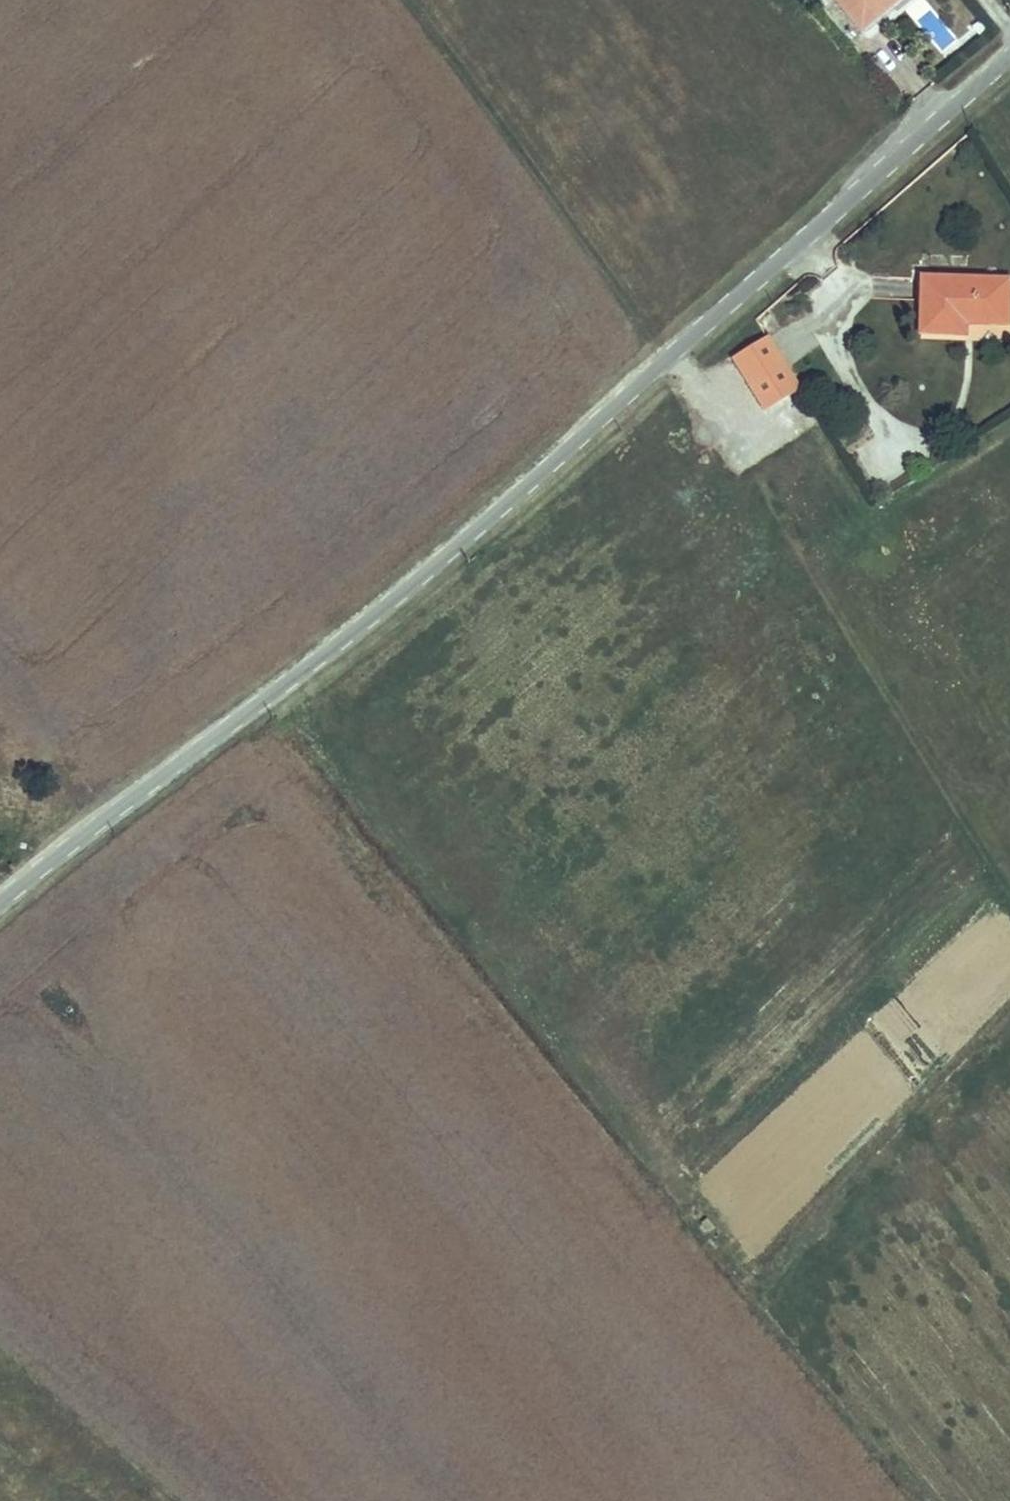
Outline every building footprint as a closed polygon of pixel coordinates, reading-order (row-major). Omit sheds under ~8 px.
[(853,29),(889,0),(830,0),(853,29)] [(1007,281),(921,279),(919,334),(965,335),(965,325),(1006,326),(1007,281)] [(765,333),(726,358),(762,412),(801,387),(765,333)]
